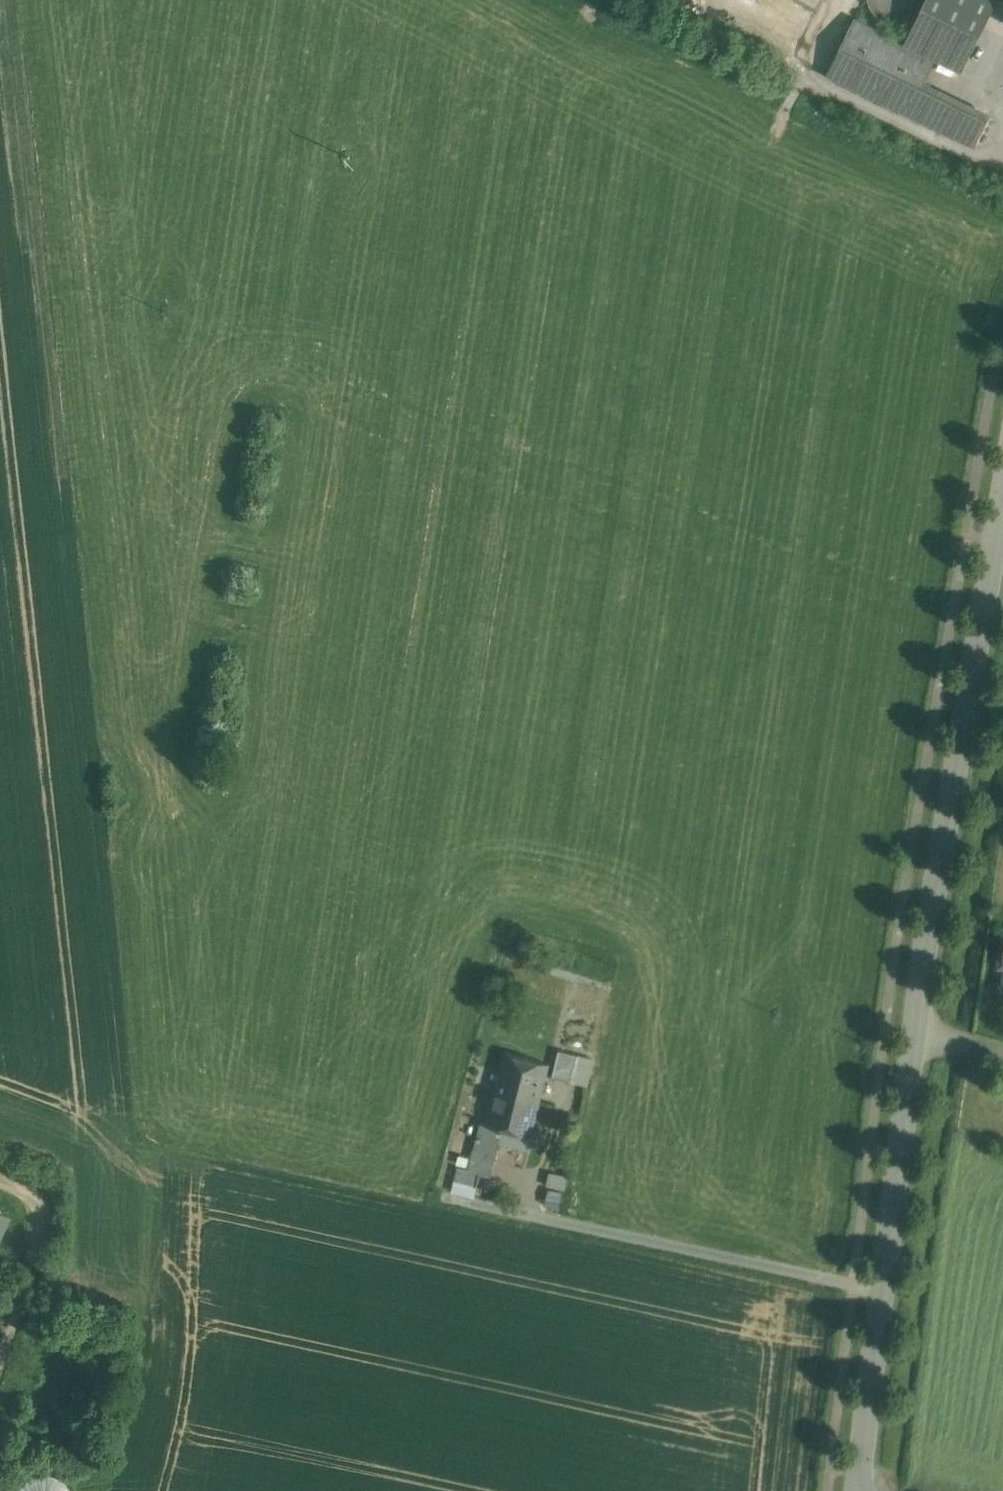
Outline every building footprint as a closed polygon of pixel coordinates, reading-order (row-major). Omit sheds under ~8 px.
[(915,0),(869,0),(870,4),(875,12),(883,17),(892,19),(901,17),(909,12),(914,4),(915,0)] [(905,41),(937,57),(937,56),(962,69),(995,0),(925,0),(905,41)] [(905,41),(854,17),(826,75),(908,115),(923,85),(937,57),(905,41)] [(988,117),(923,85),(908,115),(974,147),(988,117)] [(577,1054),(559,1049),(552,1076),(571,1081),(577,1054)] [(549,1063),(504,1052),(494,1091),(540,1103),(549,1063)] [(540,1103),(494,1091),(486,1123),(486,1124),(504,1129),(503,1129),(531,1136),(540,1103)] [(504,1129),(486,1124),(486,1123),(481,1122),(475,1146),(497,1151),(503,1129),(504,1129)] [(497,1151),(475,1146),(469,1169),(480,1172),(491,1175),(497,1151)] [(469,1169),(459,1167),(455,1181),(477,1186),(480,1172),(469,1169)] [(70,1490),(63,1481),(54,1475),(43,1473),(33,1475),(24,1481),(18,1490),(70,1490)]
